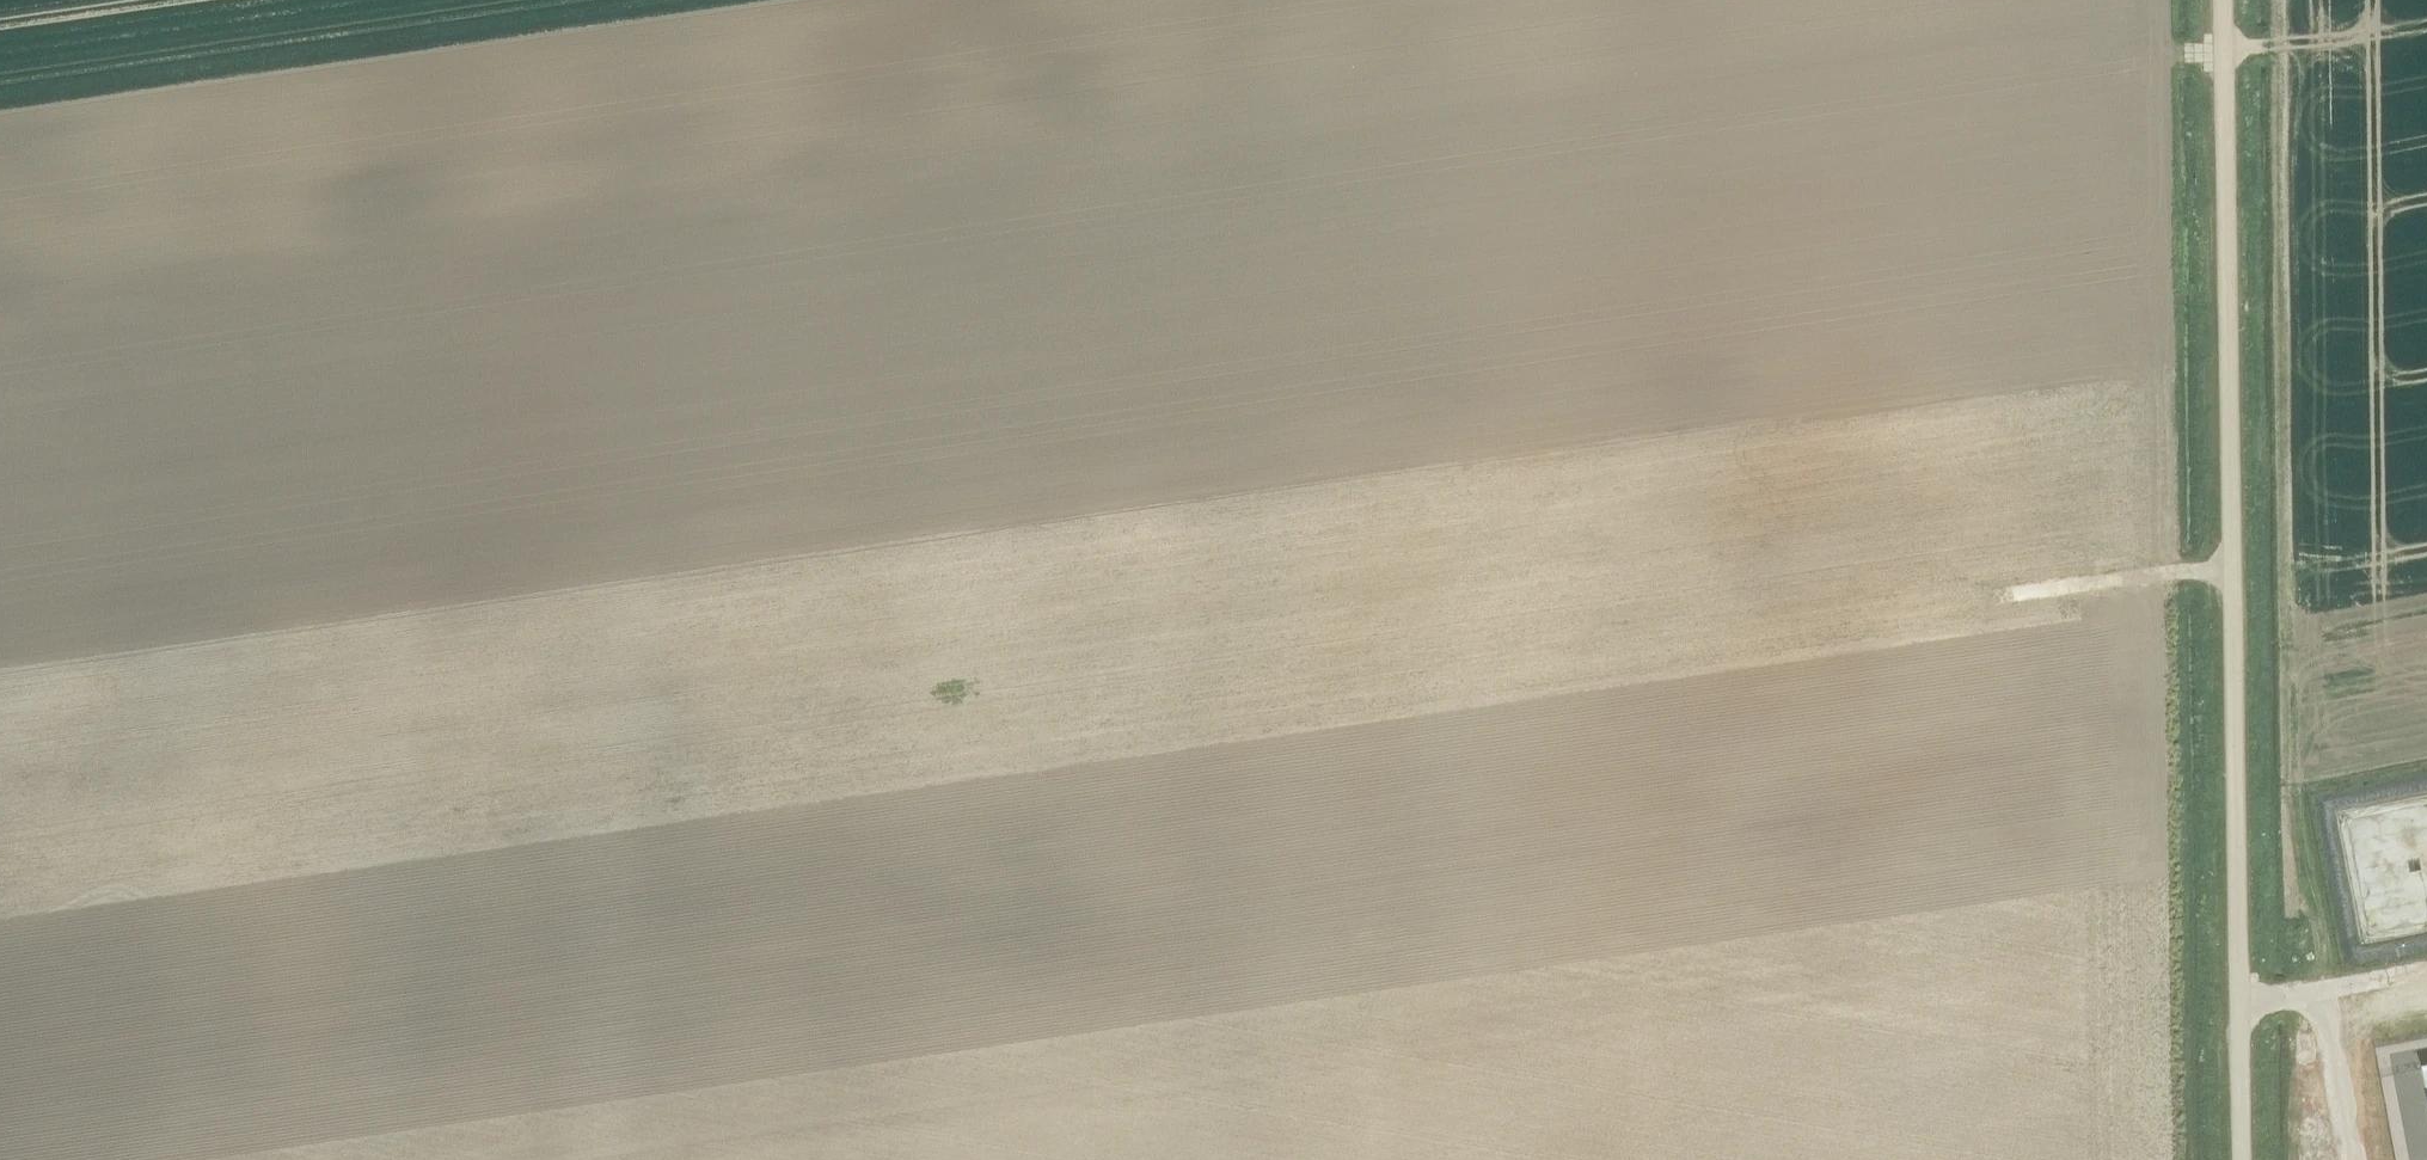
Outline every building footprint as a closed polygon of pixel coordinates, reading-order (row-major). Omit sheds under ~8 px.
[(2415,885),(2416,908),(2426,907),(2426,886),(2425,885),(2415,885)] [(2304,1135),(2325,1134),(2324,1106),(2302,1108),(2304,1135)] [(2335,1152),(2294,1153),(2294,1159),(2335,1159),(2335,1152)]
